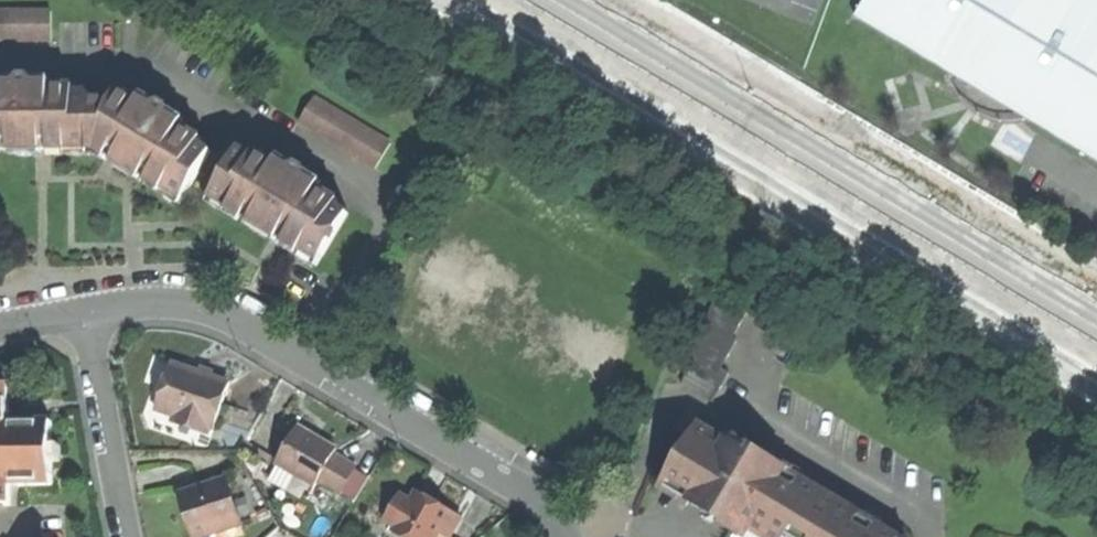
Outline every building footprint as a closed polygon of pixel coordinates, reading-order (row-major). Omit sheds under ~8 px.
[(1096,159),(1096,0),(867,0),(859,13),(958,74),(1032,120),(1096,159)] [(0,8),(0,38),(12,38),(12,8),(0,8)] [(26,8),(12,8),(12,38),(26,38),(26,8)] [(41,8),(26,8),(26,38),(41,38),(41,8)] [(55,8),(41,8),(41,38),(56,38),(55,8)] [(22,147),(70,146),(77,137),(94,137),(93,97),(93,90),(81,91),(81,83),(41,84),(41,77),(36,77),(36,72),(28,72),(28,77),(22,77),(22,83),(0,84),(0,147),(22,147)] [(1024,124),(1032,120),(958,74),(953,81),(954,91),(968,110),(989,123),(1008,126),(1024,124)] [(159,102),(120,82),(112,96),(93,97),(94,137),(115,147),(111,155),(139,170),(170,186),(180,185),(190,191),(214,146),(201,139),(206,129),(174,112),(178,104),(174,102),(177,97),(170,93),(167,98),(162,96),(159,102)] [(304,119),(317,127),(333,101),(320,93),(304,119)] [(317,127),(331,135),(346,109),(333,101),(317,127)] [(331,135),(342,142),(358,116),(346,109),(331,135)] [(342,142),(354,149),(370,123),(358,116),(342,142)] [(354,149),(369,158),(385,132),(370,123),(354,149)] [(369,158),(382,166),(398,140),(385,132),(369,158)] [(242,144),(218,187),(231,195),(233,205),(267,224),(303,245),(311,243),(326,252),(351,209),(340,202),(344,194),(309,174),(313,168),(309,165),(312,160),(303,155),(300,161),(296,159),(293,165),(258,145),(255,151),(242,144)] [(687,381),(717,399),(736,369),(727,363),(744,338),(737,334),(755,306),(723,287),(687,381)] [(206,371),(175,361),(161,408),(220,426),(234,379),(206,371)] [(17,504),(17,485),(59,485),(58,453),(58,421),(17,421),(17,385),(0,385),(0,504),(17,504)] [(683,425),(693,432),(707,410),(696,403),(683,425)] [(282,460),(318,482),(321,476),(336,451),(339,446),(321,435),(303,424),(282,460)] [(900,535),(796,473),(763,453),(751,446),(747,452),(702,425),(672,475),(703,493),(715,501),(710,510),(729,521),(753,536),(760,525),(781,536),(900,536),(900,535)] [(767,447),(763,453),(796,473),(800,466),(767,447)] [(358,465),(336,451),(321,476),(343,490),(358,465)] [(227,478),(207,484),(210,491),(229,485),(227,478)] [(207,484),(181,492),(189,518),(195,536),(241,522),(229,485),(210,491),(207,484)] [(406,536),(440,536),(444,530),(450,519),(444,516),(450,507),(435,498),(419,490),(414,499),(409,497),(395,523),(401,526),(397,532),(406,536)] [(698,502),(710,510),(715,501),(703,493),(698,502)] [(456,510),(450,507),(444,516),(450,519),(456,510)] [(468,517),(456,510),(450,519),(444,530),(457,536),(468,517)]
